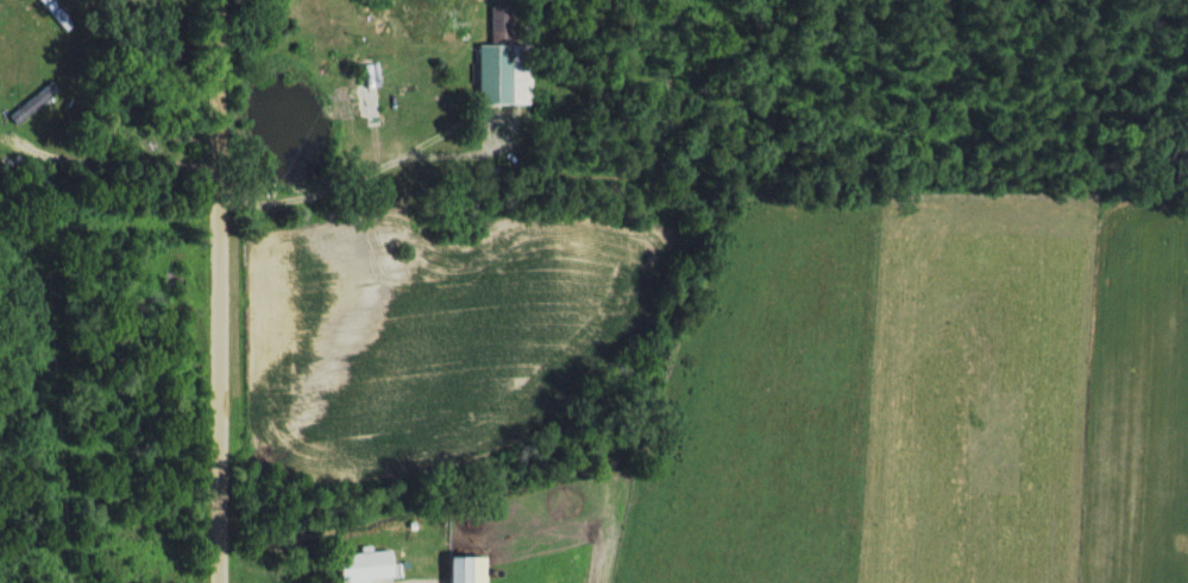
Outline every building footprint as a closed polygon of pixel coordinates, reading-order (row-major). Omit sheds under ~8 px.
[(472,105),(505,105),(505,46),(472,46),(472,105)] [(489,559),(454,559),(454,582),(489,582),(489,559)]
